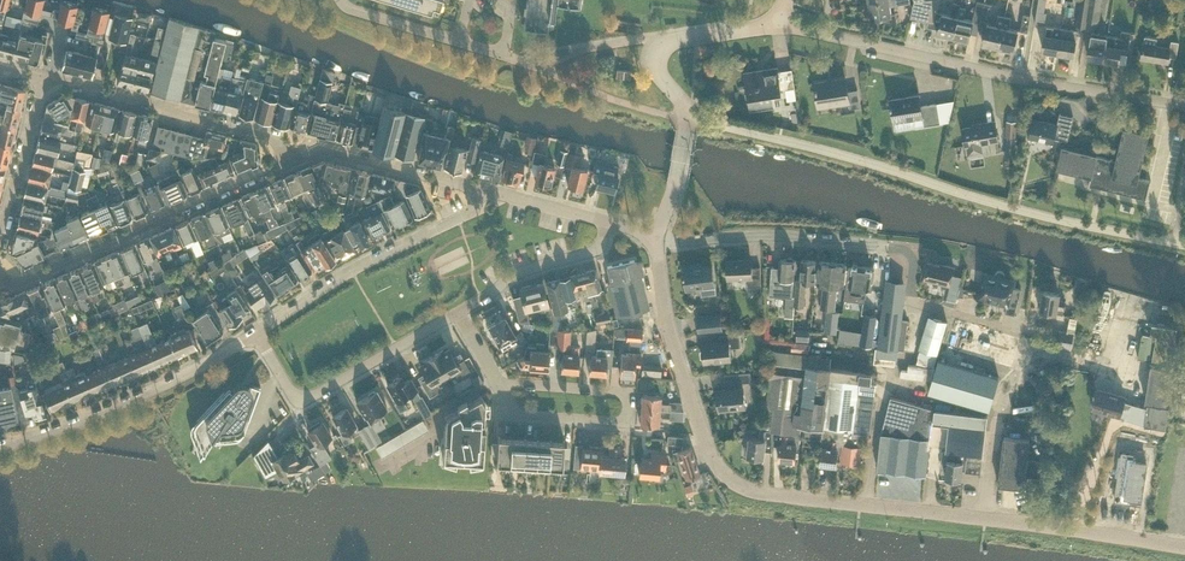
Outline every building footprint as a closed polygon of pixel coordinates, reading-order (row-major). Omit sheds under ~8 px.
[(2,26),(3,20),(8,0),(0,0),(0,26),(2,26)] [(36,25),(43,0),(26,0),(21,21),(19,28),(27,30),(28,27),(32,28),(33,24),(36,25)] [(40,13),(57,18),(56,18),(72,22),(77,4),(63,0),(61,0),(58,10),(52,8),(52,11),(41,8),(40,13)] [(431,11),(433,5),(439,7),(441,0),(395,0),(431,11)] [(523,27),(547,30),(549,18),(554,18),(556,1),(579,4),(580,0),(527,0),(523,27)] [(869,2),(871,18),(873,18),(897,24),(895,13),(892,14),(890,6),(903,3),(910,2),(910,0),(881,0),(869,2)] [(924,0),(914,2),(913,5),(922,7),(919,19),(927,21),(932,0),(924,0)] [(953,36),(960,6),(960,4),(953,2),(950,15),(937,12),(939,0),(932,0),(927,21),(927,22),(928,22),(927,27),(938,29),(937,33),(938,33),(938,36),(946,38),(946,35),(953,36)] [(1044,25),(1046,13),(1044,12),(1046,0),(1038,0),(1034,24),(1044,25)] [(1080,3),(1077,25),(1085,26),(1088,7),(1089,0),(1081,0),(1080,3)] [(1088,7),(1089,7),(1099,9),(1101,0),(1089,0),(1088,7)] [(973,17),(980,19),(984,3),(977,1),(973,17)] [(991,5),(984,3),(980,19),(988,20),(991,5)] [(922,7),(913,5),(910,17),(919,19),(922,7)] [(93,36),(92,42),(97,43),(98,42),(102,43),(103,39),(102,38),(109,11),(93,6),(86,33),(86,35),(93,36)] [(953,36),(968,40),(973,20),(963,18),(966,8),(960,6),(953,36)] [(147,22),(148,21),(149,21),(151,14),(149,14),(139,11),(137,19),(147,22)] [(109,19),(105,32),(110,33),(109,39),(125,43),(131,19),(115,14),(113,20),(109,19)] [(987,23),(982,43),(998,46),(1005,16),(998,14),(995,25),(987,23)] [(1023,14),(1020,31),(1027,32),(1030,15),(1023,14)] [(998,46),(1013,50),(1018,30),(1009,28),(1011,17),(1005,16),(998,46)] [(165,28),(162,42),(159,55),(155,69),(156,70),(151,92),(170,97),(189,23),(169,17),(166,29),(165,28)] [(189,23),(170,97),(189,101),(207,29),(189,23)] [(1046,25),(1042,50),(1058,52),(1062,27),(1053,26),(1046,25)] [(157,26),(154,40),(160,42),(164,28),(157,26)] [(1062,27),(1058,52),(1073,55),(1077,30),(1070,29),(1062,27)] [(26,60),(30,43),(32,37),(25,35),(26,31),(21,29),(18,42),(14,41),(11,56),(26,60)] [(207,29),(189,101),(208,106),(215,80),(218,67),(223,51),(225,42),(225,40),(214,37),(215,32),(207,29)] [(1107,35),(1103,60),(1119,62),(1121,48),(1128,49),(1131,32),(1121,31),(1120,37),(1115,36),(1107,35)] [(1091,32),(1087,57),(1103,60),(1107,35),(1107,34),(1099,33),(1091,32)] [(11,56),(14,41),(7,40),(8,35),(0,33),(0,53),(11,56)] [(130,33),(125,52),(131,53),(135,35),(135,34),(130,33)] [(30,43),(26,60),(37,62),(40,52),(43,53),(47,36),(42,34),(41,39),(32,37),(30,43)] [(1145,36),(1141,58),(1168,62),(1169,56),(1176,57),(1178,41),(1171,40),(1170,47),(1156,45),(1157,38),(1145,36)] [(160,42),(154,40),(151,53),(157,55),(160,42)] [(225,42),(223,51),(231,53),(233,44),(225,42)] [(66,49),(61,69),(92,76),(94,66),(97,67),(100,55),(101,48),(102,46),(97,44),(95,52),(96,53),(95,56),(66,49)] [(101,48),(100,55),(106,57),(108,50),(101,48)] [(121,69),(135,73),(139,58),(125,54),(121,69)] [(155,62),(139,58),(135,73),(151,77),(155,62)] [(210,107),(223,110),(231,78),(222,75),(224,68),(218,67),(215,80),(219,81),(217,86),(216,85),(210,107)] [(777,67),(745,72),(749,98),(751,98),(753,108),(770,105),(769,95),(781,93),(780,90),(795,87),(792,69),(777,71),(777,67)] [(121,69),(117,83),(132,87),(135,73),(121,69)] [(617,69),(616,77),(630,79),(631,71),(617,69)] [(135,73),(132,87),(148,91),(151,77),(135,73)] [(235,113),(240,92),(242,92),(245,80),(231,76),(231,78),(223,110),(235,113)] [(243,95),(238,114),(253,118),(262,82),(246,78),(242,92),(243,95)] [(255,118),(272,122),(277,100),(267,98),(271,80),(263,78),(262,86),(259,95),(259,97),(260,97),(260,98),(255,118)] [(320,78),(316,95),(311,111),(312,112),(307,131),(320,135),(329,103),(326,102),(331,81),(320,78)] [(847,91),(845,78),(815,83),(819,106),(849,101),(850,108),(860,107),(857,89),(847,91)] [(286,103),(277,100),(272,122),(288,126),(292,110),(294,110),(297,98),(301,83),(299,82),(297,87),(290,85),(287,96),(286,103)] [(8,98),(6,106),(20,110),(25,91),(0,83),(0,97),(8,98)] [(71,106),(73,106),(75,97),(64,94),(46,105),(43,119),(53,122),(54,118),(72,107),(71,106)] [(304,131),(309,112),(311,110),(311,111),(316,95),(309,94),(307,103),(297,100),(295,108),(290,127),(304,131)] [(937,103),(921,105),(919,95),(890,100),(894,121),(923,117),(924,125),(932,124),(931,118),(939,117),(937,103)] [(89,101),(75,97),(73,106),(70,117),(77,119),(74,130),(81,132),(89,101)] [(99,130),(105,105),(92,101),(86,123),(97,126),(97,129),(99,130)] [(329,103),(320,135),(334,138),(340,117),(341,117),(344,107),(344,104),(339,102),(338,105),(329,103)] [(119,108),(105,105),(99,130),(102,130),(103,128),(104,127),(104,125),(114,128),(119,108)] [(20,110),(6,106),(4,115),(0,114),(0,124),(2,124),(1,125),(16,128),(20,110)] [(382,106),(372,148),(393,154),(393,153),(404,112),(382,106)] [(342,118),(337,139),(351,143),(357,121),(354,121),(353,123),(348,122),(351,109),(344,107),(341,117),(342,118)] [(122,109),(114,140),(118,141),(120,131),(131,134),(136,113),(122,109)] [(404,112),(393,153),(413,158),(421,127),(423,119),(424,117),(404,112)] [(146,140),(152,117),(138,113),(133,134),(139,136),(138,143),(145,145),(146,140)] [(1056,124),(1033,119),(1029,137),(1053,142),(1054,138),(1067,141),(1073,117),(1059,113),(1056,124)] [(421,127),(430,129),(433,119),(424,117),(423,119),(421,127)] [(58,137),(59,137),(60,130),(70,133),(71,129),(68,128),(68,126),(53,122),(43,119),(40,133),(58,137)] [(357,144),(371,148),(377,125),(363,122),(357,120),(356,125),(352,143),(357,144)] [(969,125),(970,127),(962,128),(965,146),(967,146),(968,154),(977,153),(983,152),(982,143),(998,141),(995,120),(969,125)] [(1,125),(0,131),(0,144),(11,147),(16,128),(1,125)] [(159,146),(164,127),(157,125),(152,144),(159,146)] [(446,150),(449,138),(452,139),(454,127),(447,125),(444,136),(443,136),(443,138),(436,136),(428,163),(440,166),(444,150),(446,150)] [(171,129),(164,127),(159,146),(164,147),(164,151),(165,151),(171,129)] [(1138,177),(1149,133),(1124,127),(1116,160),(1062,147),(1057,169),(1090,177),(1088,184),(1146,198),(1151,180),(1138,177)] [(171,129),(165,151),(172,153),(178,131),(171,129)] [(505,129),(500,145),(507,148),(512,132),(505,129)] [(184,132),(178,131),(172,153),(178,155),(184,132)] [(185,157),(185,158),(196,158),(205,157),(208,145),(223,149),(226,136),(206,131),(204,137),(198,136),(191,134),(185,157)] [(418,160),(428,163),(436,136),(429,134),(429,132),(423,131),(420,144),(422,144),(418,160)] [(178,155),(185,157),(191,134),(184,132),(178,155)] [(1006,145),(1005,155),(1013,156),(1015,146),(1016,135),(1012,135),(1007,134),(1007,135),(1006,145)] [(58,140),(39,135),(36,150),(57,155),(59,146),(72,149),(73,143),(65,142),(66,139),(59,137),(58,137),(58,140)] [(537,138),(536,143),(543,144),(544,136),(537,135),(537,138)] [(533,148),(533,146),(535,138),(526,136),(524,144),(524,146),(533,148)] [(450,145),(444,167),(461,171),(464,159),(466,159),(466,160),(474,162),(480,139),(472,137),(469,150),(450,145)] [(235,172),(236,172),(257,163),(256,143),(240,139),(241,151),(229,157),(230,159),(228,160),(233,172),(235,172)] [(561,148),(568,149),(569,142),(563,140),(561,148)] [(0,144),(0,164),(7,166),(11,147),(0,144)] [(569,144),(567,151),(574,153),(576,146),(569,144)] [(104,148),(101,160),(109,162),(112,150),(104,148)] [(147,156),(158,159),(160,151),(149,148),(147,156)] [(89,166),(92,153),(77,150),(73,165),(84,167),(84,165),(89,166)] [(480,150),(474,171),(484,174),(484,175),(490,177),(490,178),(496,180),(496,178),(497,179),(503,157),(480,150)] [(559,150),(556,163),(563,165),(567,151),(559,150)] [(73,161),(35,151),(32,165),(51,170),(53,163),(71,168),(73,161)] [(530,174),(536,175),(535,181),(549,184),(554,166),(542,163),(545,155),(545,154),(534,151),(533,151),(532,162),(530,174)] [(146,153),(138,152),(135,164),(143,163),(146,153)] [(121,153),(118,163),(125,164),(127,155),(121,153)] [(571,168),(567,184),(582,188),(586,169),(578,167),(580,156),(569,153),(565,167),(571,168)] [(508,154),(502,179),(518,183),(520,173),(521,173),(523,164),(511,161),(512,155),(508,154)] [(99,166),(101,157),(93,155),(90,167),(99,166)] [(198,174),(204,186),(218,180),(213,168),(208,157),(202,158),(202,159),(201,159),(206,170),(198,174)] [(218,180),(234,173),(233,172),(228,161),(221,164),(218,165),(215,157),(208,157),(213,168),(218,180)] [(598,173),(595,185),(614,190),(618,175),(615,175),(618,165),(595,159),(592,171),(598,173)] [(315,173),(319,174),(318,179),(326,181),(325,186),(329,188),(336,164),(323,161),(311,165),(315,173)] [(148,166),(153,176),(158,174),(157,162),(148,166)] [(350,168),(336,164),(329,188),(330,188),(330,185),(339,188),(338,190),(345,192),(348,181),(347,181),(350,168)] [(114,177),(117,182),(118,182),(117,180),(123,177),(119,165),(110,165),(115,177),(114,177)] [(98,175),(108,172),(106,166),(96,168),(98,175)] [(180,173),(189,193),(202,187),(193,168),(185,171),(183,166),(176,169),(177,171),(178,174),(180,173)] [(320,202),(313,189),(311,187),(317,184),(309,166),(296,172),(304,190),(305,190),(313,202),(315,205),(320,202)] [(51,172),(31,167),(28,180),(48,185),(49,179),(51,172)] [(70,187),(80,189),(85,171),(74,168),(70,187)] [(134,181),(141,177),(137,168),(129,171),(134,181)] [(369,172),(355,169),(346,202),(347,203),(344,214),(351,211),(356,193),(364,195),(369,172)] [(164,203),(166,202),(187,194),(178,174),(177,171),(171,174),(157,181),(158,183),(156,184),(156,185),(164,203)] [(308,205),(313,202),(305,190),(304,190),(296,172),(284,177),(292,196),(302,191),(304,195),(302,195),(308,205)] [(369,188),(391,193),(394,194),(397,180),(373,173),(369,188)] [(132,218),(123,199),(124,198),(123,196),(121,191),(120,190),(117,182),(114,177),(110,179),(112,184),(117,195),(113,196),(115,202),(110,204),(119,223),(132,218)] [(138,192),(140,196),(145,195),(151,209),(164,203),(156,185),(145,190),(141,179),(134,183),(138,192)] [(279,210),(281,209),(285,220),(294,217),(291,210),(288,211),(286,207),(287,206),(284,199),(290,197),(282,179),(269,184),(268,184),(279,210)] [(405,195),(415,216),(429,210),(418,185),(404,191),(406,182),(398,180),(397,180),(394,194),(402,196),(405,195)] [(47,191),(55,193),(65,196),(66,192),(67,191),(67,190),(61,189),(56,187),(51,186),(50,189),(27,183),(24,197),(44,202),(47,191)] [(274,205),(266,185),(253,191),(266,219),(265,219),(269,228),(278,224),(276,219),(274,218),(269,207),(274,205)] [(123,196),(124,198),(125,198),(134,217),(147,211),(140,196),(138,192),(132,195),(128,188),(128,187),(120,190),(121,191),(123,196)] [(77,193),(67,191),(66,192),(65,196),(66,196),(65,199),(67,199),(78,201),(77,194),(77,193)] [(265,219),(266,219),(253,191),(240,197),(249,216),(253,215),(257,223),(265,219)] [(101,206),(98,200),(95,194),(90,196),(95,208),(93,209),(103,230),(116,224),(107,203),(101,206)] [(373,201),(370,195),(363,198),(366,205),(373,201)] [(379,200),(383,208),(384,210),(392,227),(405,221),(406,221),(412,218),(402,199),(394,203),(389,195),(379,200)] [(103,230),(93,209),(95,208),(90,196),(89,196),(85,198),(87,203),(85,204),(88,210),(81,213),(81,214),(85,223),(91,235),(103,230)] [(254,233),(252,229),(238,197),(221,205),(230,225),(242,220),(248,236),(254,233)] [(23,199),(20,213),(51,220),(51,216),(41,215),(44,204),(23,199)] [(379,200),(374,202),(368,204),(365,205),(370,216),(362,220),(371,238),(389,228),(381,211),(384,210),(383,208),(379,200)] [(224,240),(220,233),(230,229),(228,225),(219,206),(205,212),(213,230),(211,231),(213,236),(216,244),(224,240)] [(332,210),(335,217),(343,214),(342,208),(341,207),(332,210)] [(320,214),(316,208),(309,212),(313,218),(316,223),(323,219),(320,214)] [(336,217),(338,216),(345,229),(355,248),(354,246),(358,243),(360,246),(362,245),(367,243),(370,241),(359,221),(352,224),(349,217),(358,213),(356,210),(356,209),(351,211),(344,214),(344,215),(343,214),(335,217),(336,217)] [(326,211),(320,214),(323,219),(324,220),(334,216),(332,211),(331,210),(326,213),(326,211)] [(20,215),(16,229),(37,234),(38,230),(41,230),(42,225),(47,226),(47,228),(48,228),(49,227),(53,228),(53,227),(54,221),(51,220),(20,213),(20,215)] [(191,218),(199,238),(201,242),(213,236),(211,231),(203,213),(191,218)] [(66,220),(68,224),(66,225),(74,243),(91,235),(85,223),(82,224),(80,219),(79,215),(72,217),(72,215),(69,214),(66,216),(66,219),(66,220)] [(293,219),(284,223),(288,230),(296,224),(293,219)] [(195,250),(196,250),(198,255),(204,253),(206,259),(207,258),(199,242),(198,241),(188,220),(175,225),(184,245),(191,241),(195,250)] [(352,250),(355,248),(345,229),(334,235),(330,228),(327,229),(323,221),(316,223),(323,235),(326,240),(328,238),(336,254),(339,253),(341,256),(344,254),(352,250)] [(276,226),(279,233),(286,228),(284,223),(276,226)] [(55,236),(53,237),(58,250),(60,249),(74,243),(66,225),(55,230),(54,233),(55,236)] [(176,264),(181,262),(190,258),(188,255),(186,251),(178,255),(175,248),(181,246),(173,226),(161,231),(176,264)] [(15,231),(11,250),(15,251),(36,241),(37,236),(37,234),(16,229),(15,231)] [(266,230),(262,232),(261,230),(254,233),(258,242),(270,238),(269,236),(266,230)] [(176,264),(161,231),(150,236),(158,255),(165,253),(168,259),(166,260),(170,267),(176,264)] [(325,262),(325,263),(329,263),(334,260),(334,257),(318,231),(309,237),(311,242),(304,246),(300,239),(296,242),(313,270),(325,262)] [(46,238),(36,241),(15,251),(18,258),(24,265),(30,262),(44,256),(41,249),(47,247),(56,246),(57,250),(58,250),(53,237),(50,237),(46,236),(46,238)] [(148,237),(136,242),(144,261),(150,258),(156,270),(161,268),(148,237)] [(299,279),(311,271),(296,246),(293,242),(287,246),(291,253),(285,257),(299,279)] [(137,269),(141,280),(145,287),(151,284),(145,268),(134,243),(120,249),(131,272),(137,269)] [(244,248),(252,261),(263,254),(256,244),(244,248)] [(106,255),(119,286),(122,285),(124,284),(121,276),(129,273),(119,250),(106,255)] [(228,250),(221,254),(224,260),(231,256),(229,250),(228,250)] [(106,255),(94,261),(104,284),(105,287),(108,289),(116,285),(117,287),(119,286),(106,255)] [(770,292),(769,295),(784,296),(786,296),(784,317),(793,318),(794,305),(795,297),(794,297),(792,296),(794,271),(797,272),(801,272),(802,260),(798,260),(795,260),(795,259),(793,259),(792,257),(787,257),(786,259),(780,258),(779,267),(772,266),(770,292)] [(208,261),(211,269),(217,265),(214,258),(208,261)] [(222,263),(232,277),(238,272),(229,258),(222,263)] [(634,262),(634,259),(607,266),(610,280),(607,281),(615,315),(648,307),(640,274),(643,274),(640,261),(634,262)] [(748,287),(761,286),(760,267),(751,267),(751,260),(727,261),(727,278),(747,277),(748,287)] [(795,297),(794,305),(804,306),(806,286),(807,286),(808,281),(815,282),(816,261),(802,260),(801,272),(800,281),(796,280),(795,280),(794,297),(795,297)] [(820,309),(827,310),(833,263),(819,261),(817,283),(823,283),(820,309)] [(102,285),(92,262),(79,267),(90,292),(89,292),(90,292),(94,301),(100,299),(96,289),(102,287),(102,285)] [(716,295),(712,265),(712,263),(701,264),(701,262),(684,264),(687,291),(701,289),(702,296),(716,295)] [(924,279),(947,285),(943,299),(955,302),(961,277),(952,275),(954,267),(944,264),(944,266),(928,262),(924,279)] [(215,267),(219,273),(225,269),(221,263),(215,267)] [(846,264),(833,263),(827,310),(834,310),(836,285),(843,286),(846,264)] [(267,264),(263,267),(258,270),(264,279),(265,279),(269,284),(276,294),(296,281),(286,265),(280,269),(277,265),(271,269),(267,264)] [(846,286),(844,299),(849,299),(864,302),(866,289),(871,289),(874,270),(871,270),(872,268),(852,265),(852,267),(849,267),(846,286)] [(83,295),(89,292),(90,292),(79,267),(67,273),(78,297),(77,298),(82,310),(88,307),(83,295)] [(595,269),(582,272),(591,307),(597,305),(593,291),(601,289),(595,269)] [(976,299),(1006,307),(1004,312),(1014,314),(1021,289),(1014,287),(1016,280),(1004,277),(1004,274),(1003,272),(1001,270),(998,271),(996,272),(994,275),(983,272),(976,299)] [(592,311),(591,307),(582,272),(569,276),(575,296),(582,294),(587,312),(592,311)] [(65,303),(77,298),(78,297),(67,273),(54,278),(65,303)] [(257,277),(251,281),(250,282),(247,284),(251,288),(245,292),(256,308),(269,299),(274,295),(259,275),(257,277)] [(546,282),(551,306),(553,315),(568,311),(567,307),(577,305),(575,296),(569,276),(546,282)] [(58,306),(65,303),(54,278),(42,283),(53,308),(54,308),(54,310),(52,311),(56,318),(59,324),(59,325),(64,336),(69,333),(65,323),(66,322),(58,306)] [(1081,294),(1086,280),(1078,278),(1074,291),(1081,294)] [(169,289),(165,280),(153,285),(157,294),(169,289)] [(557,328),(555,322),(553,315),(551,306),(549,307),(542,283),(520,289),(522,296),(512,298),(518,321),(529,323),(525,309),(536,306),(538,313),(545,311),(550,328),(557,329),(557,328)] [(51,309),(40,284),(27,290),(33,303),(31,304),(40,325),(45,322),(41,313),(51,309)] [(885,287),(878,347),(898,350),(905,289),(885,287)] [(236,289),(226,295),(223,297),(226,301),(223,303),(225,306),(219,310),(229,326),(251,312),(236,289)] [(31,304),(25,291),(1,301),(0,305),(0,313),(24,320),(25,318),(35,314),(31,304)] [(1065,300),(1058,300),(1059,293),(1043,291),(1042,302),(1040,301),(1038,308),(1040,309),(1040,310),(1062,313),(1065,300)] [(181,303),(187,317),(187,316),(184,309),(190,306),(182,293),(177,296),(181,303)] [(153,299),(156,308),(159,307),(161,295),(153,299)] [(136,305),(132,297),(125,300),(128,308),(136,305)] [(154,305),(151,298),(131,307),(133,312),(139,310),(139,311),(154,305)] [(125,302),(112,307),(115,313),(127,308),(125,302)] [(191,319),(205,341),(215,335),(217,337),(222,334),(221,331),(223,330),(220,326),(225,323),(217,311),(212,302),(206,306),(207,308),(191,319)] [(187,317),(181,303),(174,307),(180,320),(187,317)] [(99,313),(102,319),(115,313),(112,307),(108,309),(99,313)] [(827,310),(824,332),(836,333),(838,312),(827,310)] [(608,311),(594,314),(596,324),(610,321),(608,311)] [(90,325),(102,319),(99,313),(98,312),(86,317),(90,325)] [(720,314),(698,316),(699,332),(722,330),(720,314)] [(876,316),(864,314),(860,345),(871,346),(876,316)] [(29,338),(30,333),(18,330),(21,321),(0,316),(0,330),(29,338)] [(928,316),(918,349),(937,354),(947,321),(928,316)] [(86,317),(86,318),(74,323),(77,330),(89,324),(89,325),(90,325),(86,317)] [(514,334),(504,317),(495,322),(494,321),(487,326),(490,331),(493,333),(499,344),(509,339),(512,345),(518,341),(520,345),(526,341),(521,331),(514,334)] [(1022,338),(955,317),(946,348),(947,348),(945,354),(959,358),(961,352),(1012,368),(1022,338)] [(1068,326),(1067,330),(1072,331),(1075,331),(1077,318),(1076,318),(1070,317),(1068,326)] [(902,320),(899,349),(904,350),(908,321),(902,320)] [(155,365),(176,356),(167,335),(168,338),(156,343),(151,334),(146,322),(138,325),(155,365)] [(1156,335),(1151,365),(1145,402),(1169,406),(1175,369),(1170,368),(1174,347),(1177,348),(1178,343),(1174,343),(1177,327),(1152,323),(1150,334),(1156,335)] [(64,336),(59,325),(53,328),(58,339),(64,336)] [(134,374),(155,365),(138,325),(130,329),(132,333),(131,334),(137,346),(133,347),(135,352),(126,356),(134,374)] [(169,334),(167,335),(176,356),(197,346),(190,329),(186,330),(184,326),(170,333),(171,337),(169,334)] [(639,363),(642,337),(642,328),(627,327),(626,340),(630,340),(629,354),(621,353),(620,374),(634,376),(635,363),(639,363)] [(550,328),(548,344),(556,344),(557,329),(550,328)] [(810,329),(797,328),(796,340),(809,341),(810,329)] [(560,370),(578,371),(579,357),(578,356),(579,346),(569,345),(571,330),(561,329),(558,329),(556,347),(563,347),(563,352),(563,355),(562,355),(560,370)] [(586,331),(585,349),(594,350),(596,329),(586,331)] [(13,349),(15,343),(23,345),(25,338),(28,339),(29,338),(0,330),(0,345),(13,349)] [(1058,330),(1055,346),(1070,349),(1073,333),(1058,330)] [(719,335),(719,343),(703,344),(702,345),(703,357),(704,362),(722,360),(731,359),(730,348),(742,346),(740,333),(719,335)] [(1184,401),(1184,340),(1184,339),(1174,399),(1184,401)] [(113,383),(134,374),(126,356),(108,364),(106,359),(105,356),(106,356),(109,355),(105,345),(104,345),(103,341),(97,343),(99,347),(98,347),(101,356),(103,360),(113,383)] [(791,352),(809,353),(809,343),(792,341),(791,352)] [(528,366),(528,367),(548,369),(550,350),(543,350),(544,343),(536,342),(536,347),(530,346),(527,345),(524,355),(517,359),(520,366),(528,366)] [(93,349),(97,358),(99,365),(101,365),(102,367),(85,374),(93,392),(113,383),(103,360),(101,356),(98,347),(93,349)] [(606,373),(606,366),(611,367),(612,349),(605,348),(597,347),(596,356),(591,355),(591,358),(590,358),(589,372),(606,373)] [(878,347),(874,347),(873,356),(897,359),(898,350),(878,347)] [(27,360),(37,356),(34,349),(24,353),(27,360)] [(433,355),(446,378),(455,373),(459,380),(471,373),(463,359),(456,363),(448,349),(444,352),(442,349),(433,355)] [(10,363),(11,351),(0,350),(0,362),(10,363)] [(829,377),(830,369),(827,368),(820,367),(821,356),(772,350),(766,406),(764,423),(761,424),(761,425),(770,427),(771,431),(799,434),(799,433),(800,424),(823,427),(829,377)] [(23,355),(12,353),(14,364),(24,359),(23,355)] [(446,378),(433,355),(423,360),(424,363),(420,365),(428,379),(421,383),(429,397),(441,390),(437,383),(446,378)] [(929,392),(989,410),(999,377),(938,359),(929,392)] [(72,401),(93,392),(85,374),(84,375),(83,371),(76,374),(73,367),(66,370),(62,361),(56,364),(62,380),(72,401)] [(644,373),(663,374),(663,363),(644,362),(644,373)] [(830,369),(829,377),(876,382),(877,374),(873,373),(830,369)] [(751,381),(750,372),(724,374),(725,384),(727,384),(728,389),(716,390),(718,410),(745,407),(743,388),(742,382),(751,381)] [(402,398),(410,393),(414,399),(424,417),(431,412),(422,395),(420,396),(410,379),(404,382),(401,377),(387,385),(392,393),(391,394),(395,402),(399,411),(407,407),(402,398)] [(823,432),(822,439),(838,441),(837,452),(838,452),(842,452),(843,445),(861,447),(861,448),(865,448),(867,434),(867,432),(870,433),(870,432),(874,394),(875,394),(876,382),(829,377),(823,427),(823,432)] [(62,380),(59,382),(44,388),(46,391),(43,392),(51,410),(72,401),(62,380)] [(28,387),(20,390),(27,414),(34,412),(35,415),(37,415),(38,417),(43,415),(43,413),(45,412),(36,381),(27,384),(28,387)] [(190,432),(191,434),(200,459),(210,443),(235,440),(236,440),(238,439),(239,439),(240,438),(241,437),(241,436),(242,434),(260,386),(249,382),(247,385),(244,384),(241,384),(239,385),(236,386),(233,390),(228,386),(192,425),(192,426),(191,427),(191,428),(190,430),(190,431),(190,432)] [(6,419),(17,417),(10,386),(0,388),(0,423),(4,422),(6,419)] [(1095,401),(1092,409),(1102,411),(1119,417),(1119,414),(1125,416),(1125,418),(1144,424),(1146,408),(1123,401),(1125,396),(1099,388),(1095,401)] [(369,422),(364,426),(374,444),(381,440),(375,431),(384,425),(378,414),(387,409),(376,390),(356,402),(365,418),(367,417),(369,422)] [(642,394),(641,409),(669,410),(680,411),(680,402),(668,401),(668,404),(659,403),(659,395),(642,394)] [(455,466),(456,460),(470,461),(470,467),(482,465),(482,462),(483,462),(485,428),(480,428),(481,422),(483,422),(484,414),(490,414),(490,404),(485,404),(485,403),(481,397),(469,404),(466,400),(457,405),(459,409),(445,417),(443,459),(444,460),(443,463),(455,466)] [(901,400),(891,397),(890,397),(881,433),(877,470),(885,471),(926,476),(929,449),(932,422),(933,409),(901,400)] [(356,425),(346,408),(331,417),(336,426),(341,434),(339,435),(344,444),(351,440),(346,431),(356,425)] [(669,410),(641,409),(640,423),(658,424),(659,415),(661,415),(661,417),(668,417),(668,419),(681,420),(682,411),(680,411),(669,410)] [(932,422),(929,449),(946,450),(945,460),(947,461),(945,478),(961,480),(962,469),(965,469),(965,471),(980,472),(985,429),(987,415),(957,412),(946,411),(934,409),(932,422)] [(382,454),(431,430),(426,419),(376,442),(382,454)] [(331,437),(322,422),(320,423),(319,420),(307,428),(308,429),(306,431),(311,438),(315,444),(309,448),(319,464),(330,457),(322,443),(331,437)] [(763,457),(764,450),(772,451),(771,431),(770,427),(761,425),(760,429),(759,438),(750,437),(749,446),(745,445),(744,453),(748,454),(748,456),(750,456),(750,457),(756,457),(756,456),(763,457)] [(368,447),(374,444),(364,426),(358,429),(368,447)] [(1126,427),(1124,442),(1141,444),(1142,432),(1126,427)] [(277,431),(263,439),(267,447),(282,438),(277,431)] [(797,447),(799,447),(801,433),(799,433),(799,434),(771,431),(772,451),(772,452),(772,445),(780,446),(778,459),(787,460),(787,462),(794,463),(794,461),(796,461),(797,447)] [(683,437),(668,435),(667,443),(682,444),(683,437)] [(1004,436),(1002,448),(998,484),(1024,487),(1028,458),(1029,445),(1030,439),(1004,436)] [(1154,436),(1151,454),(1161,455),(1163,438),(1154,436)] [(510,464),(511,437),(498,437),(496,463),(510,464)] [(523,464),(524,438),(511,437),(510,464),(523,464)] [(524,438),(523,464),(536,465),(537,439),(524,438)] [(537,439),(536,465),(549,466),(550,440),(537,439)] [(837,465),(838,452),(837,452),(838,441),(822,439),(821,447),(823,447),(822,449),(821,449),(819,463),(837,465)] [(549,466),(562,467),(563,458),(564,441),(550,440),(549,466)] [(575,444),(573,468),(580,469),(600,470),(623,472),(624,457),(620,456),(621,446),(609,445),(608,455),(602,455),(603,450),(582,448),(582,445),(575,444)] [(842,452),(841,461),(859,463),(861,448),(861,447),(843,445),(842,452)] [(291,446),(282,451),(283,453),(272,460),(284,480),(285,482),(291,478),(291,476),(313,463),(308,455),(299,460),(291,446)] [(685,478),(699,473),(693,455),(691,455),(689,447),(672,452),(675,460),(679,459),(685,478)] [(351,460),(357,457),(353,451),(347,454),(351,460)] [(665,468),(666,455),(651,453),(651,458),(642,458),(641,460),(640,460),(638,473),(658,475),(658,468),(665,468)] [(1122,453),(1116,494),(1124,495),(1123,501),(1126,501),(1140,504),(1146,463),(1142,463),(1131,461),(1132,455),(1122,453)] [(324,473),(319,465),(313,469),(318,477),(324,473)] [(1028,476),(1027,488),(1038,489),(1040,478),(1028,476)] [(686,495),(693,493),(690,484),(683,486),(686,495)]
